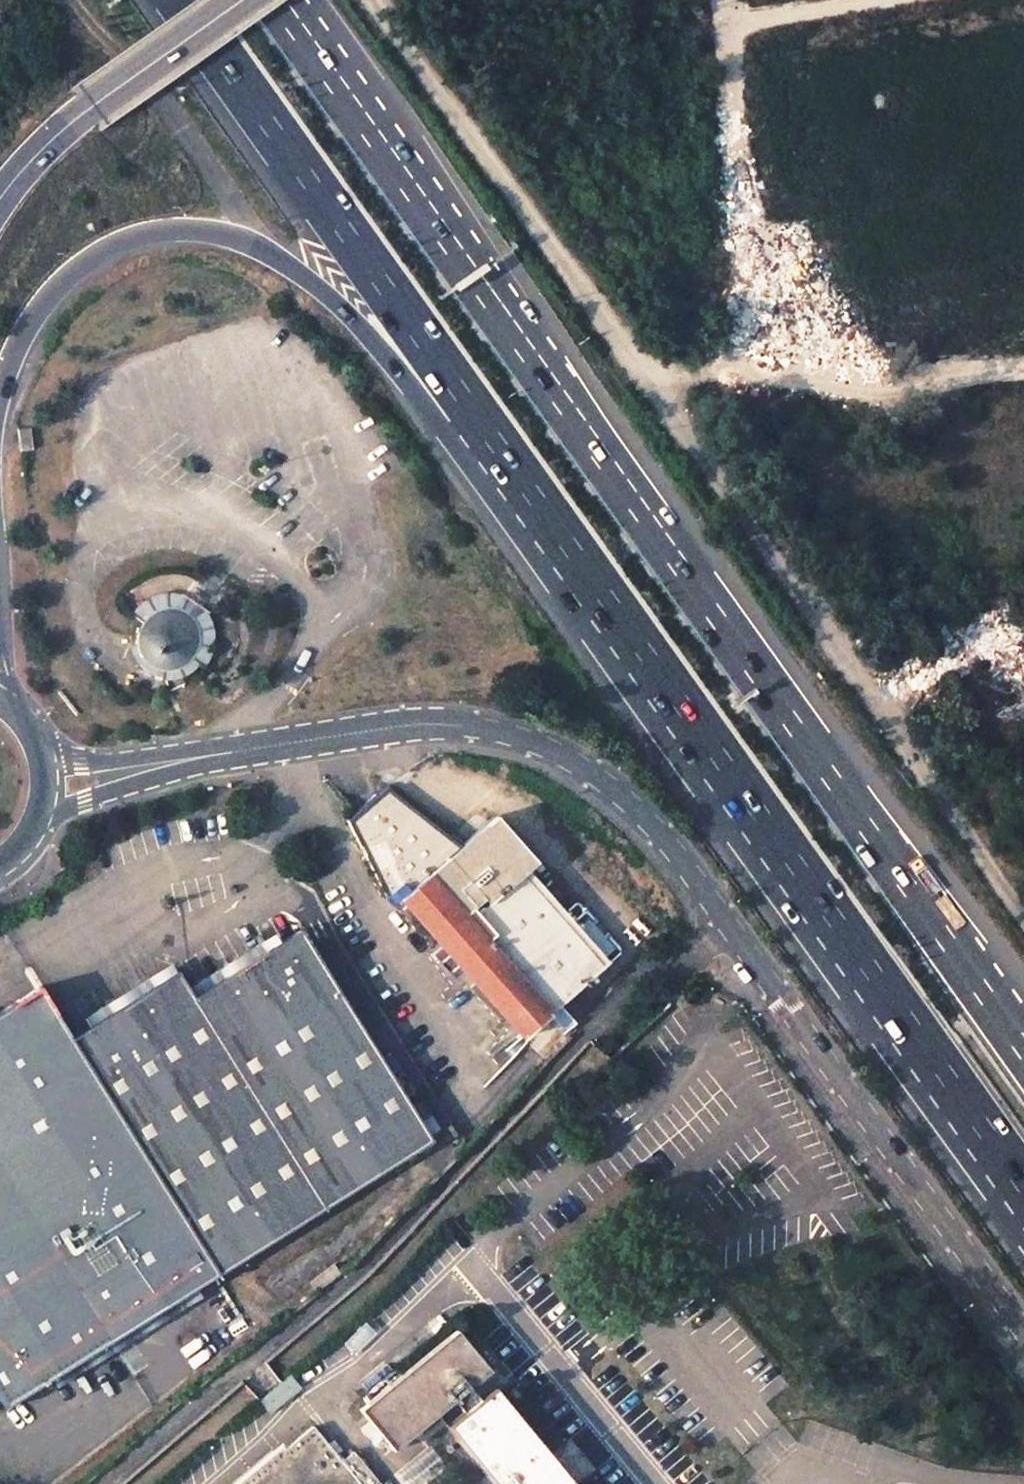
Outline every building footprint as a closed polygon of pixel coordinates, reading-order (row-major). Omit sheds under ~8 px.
[(30,432),(18,433),(20,444),(31,443),(30,432)] [(214,635),(212,627),(211,623),(215,618),(207,604),(202,607),(177,595),(162,593),(149,595),(140,599),(127,613),(139,622),(136,628),(134,640),(138,653),(147,661),(160,666),(157,679),(181,676),(194,665),(206,672),(213,643),(214,635)] [(398,904),(520,1038),(545,1015),(566,1034),(577,1021),(558,1004),(601,965),(475,834),(457,852),(383,789),(348,824),(384,898),(397,887),(405,896),(398,904)] [(72,1042),(215,1281),(433,1142),(301,933),(270,952),(195,999),(178,975),(138,1001),(72,1042)] [(72,1042),(38,990),(0,1015),(0,1400),(6,1410),(215,1281),(72,1042)] [(497,1483),(576,1483),(491,1384),(477,1395),(467,1383),(485,1366),(453,1326),(358,1406),(391,1445),(447,1397),(458,1410),(443,1421),(497,1483)] [(293,1393),(279,1377),(258,1395),(270,1411),(293,1393)] [(312,1427),(287,1448),(281,1445),(231,1483),(382,1483),(356,1453),(340,1463),(312,1427)]
